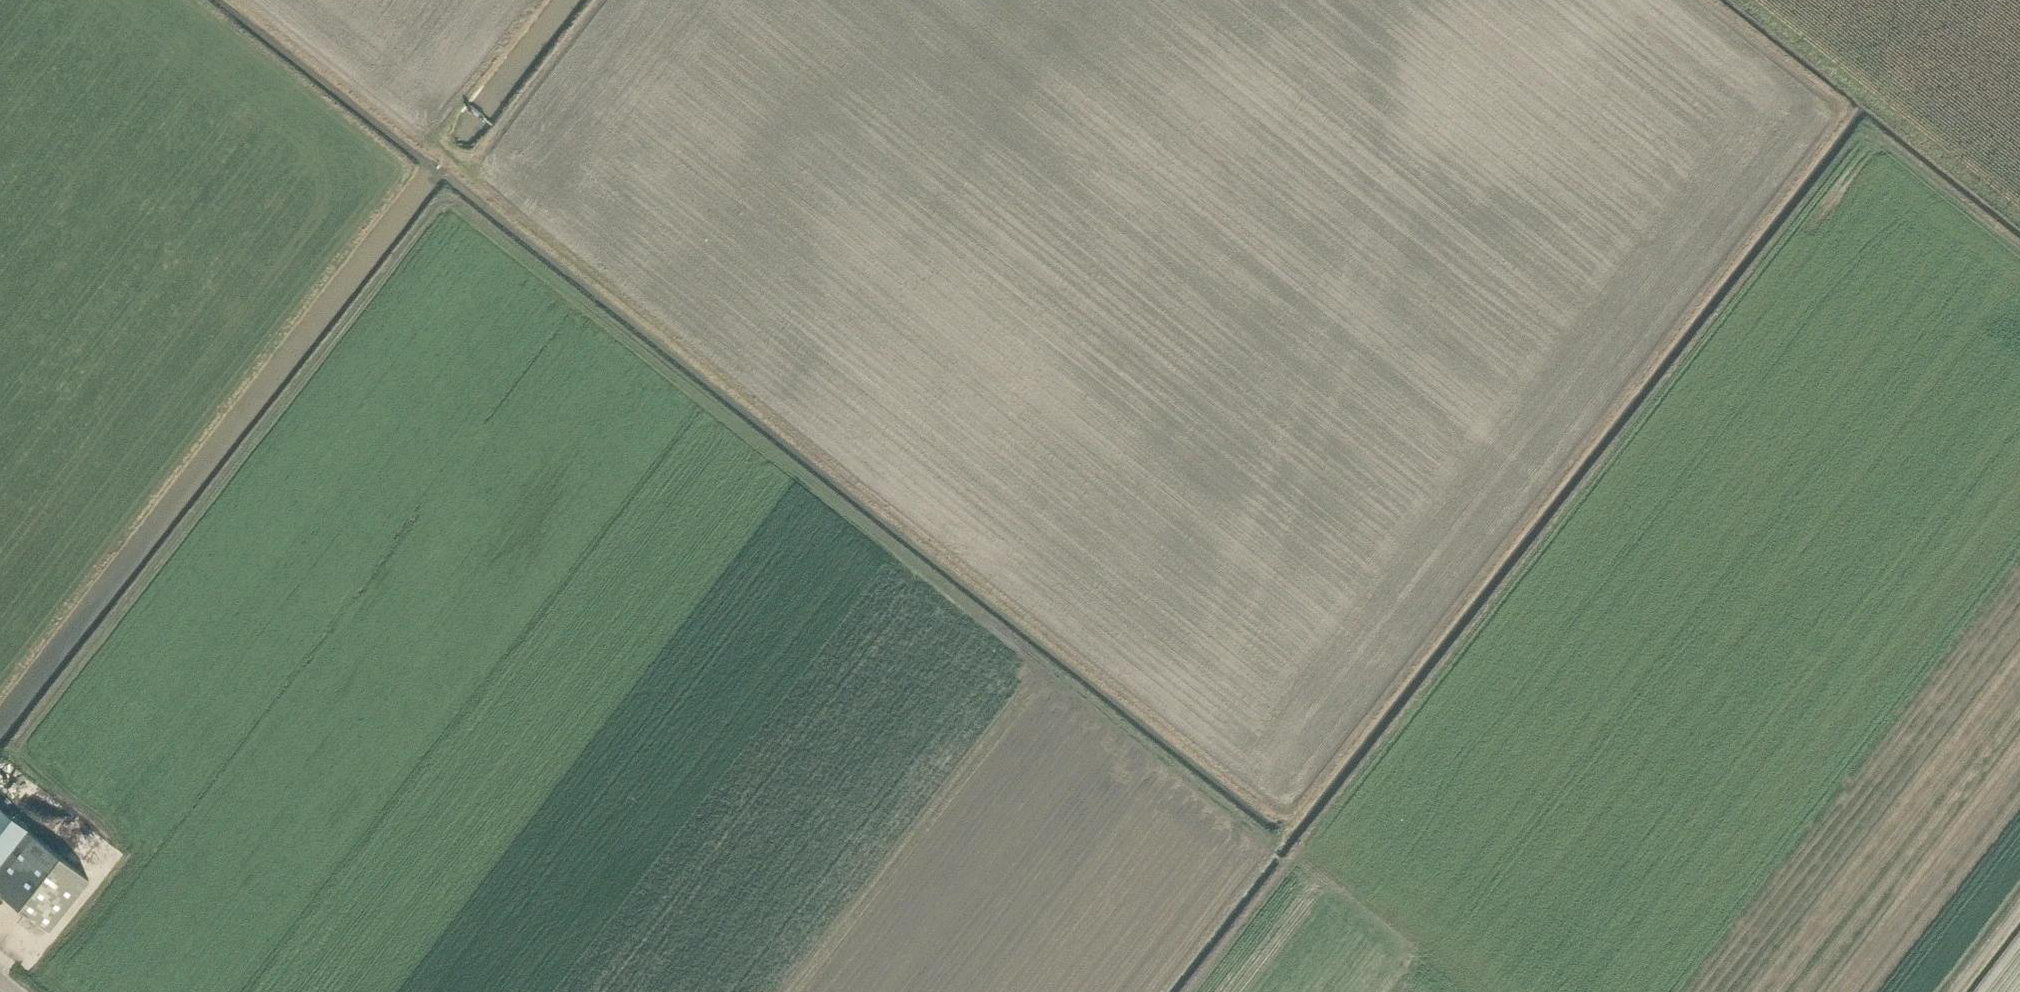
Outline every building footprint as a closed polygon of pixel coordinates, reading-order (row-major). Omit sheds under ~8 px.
[(14,786),(0,776),(0,800),(3,802),(14,786)] [(50,929),(91,877),(0,806),(0,889),(50,929)]
